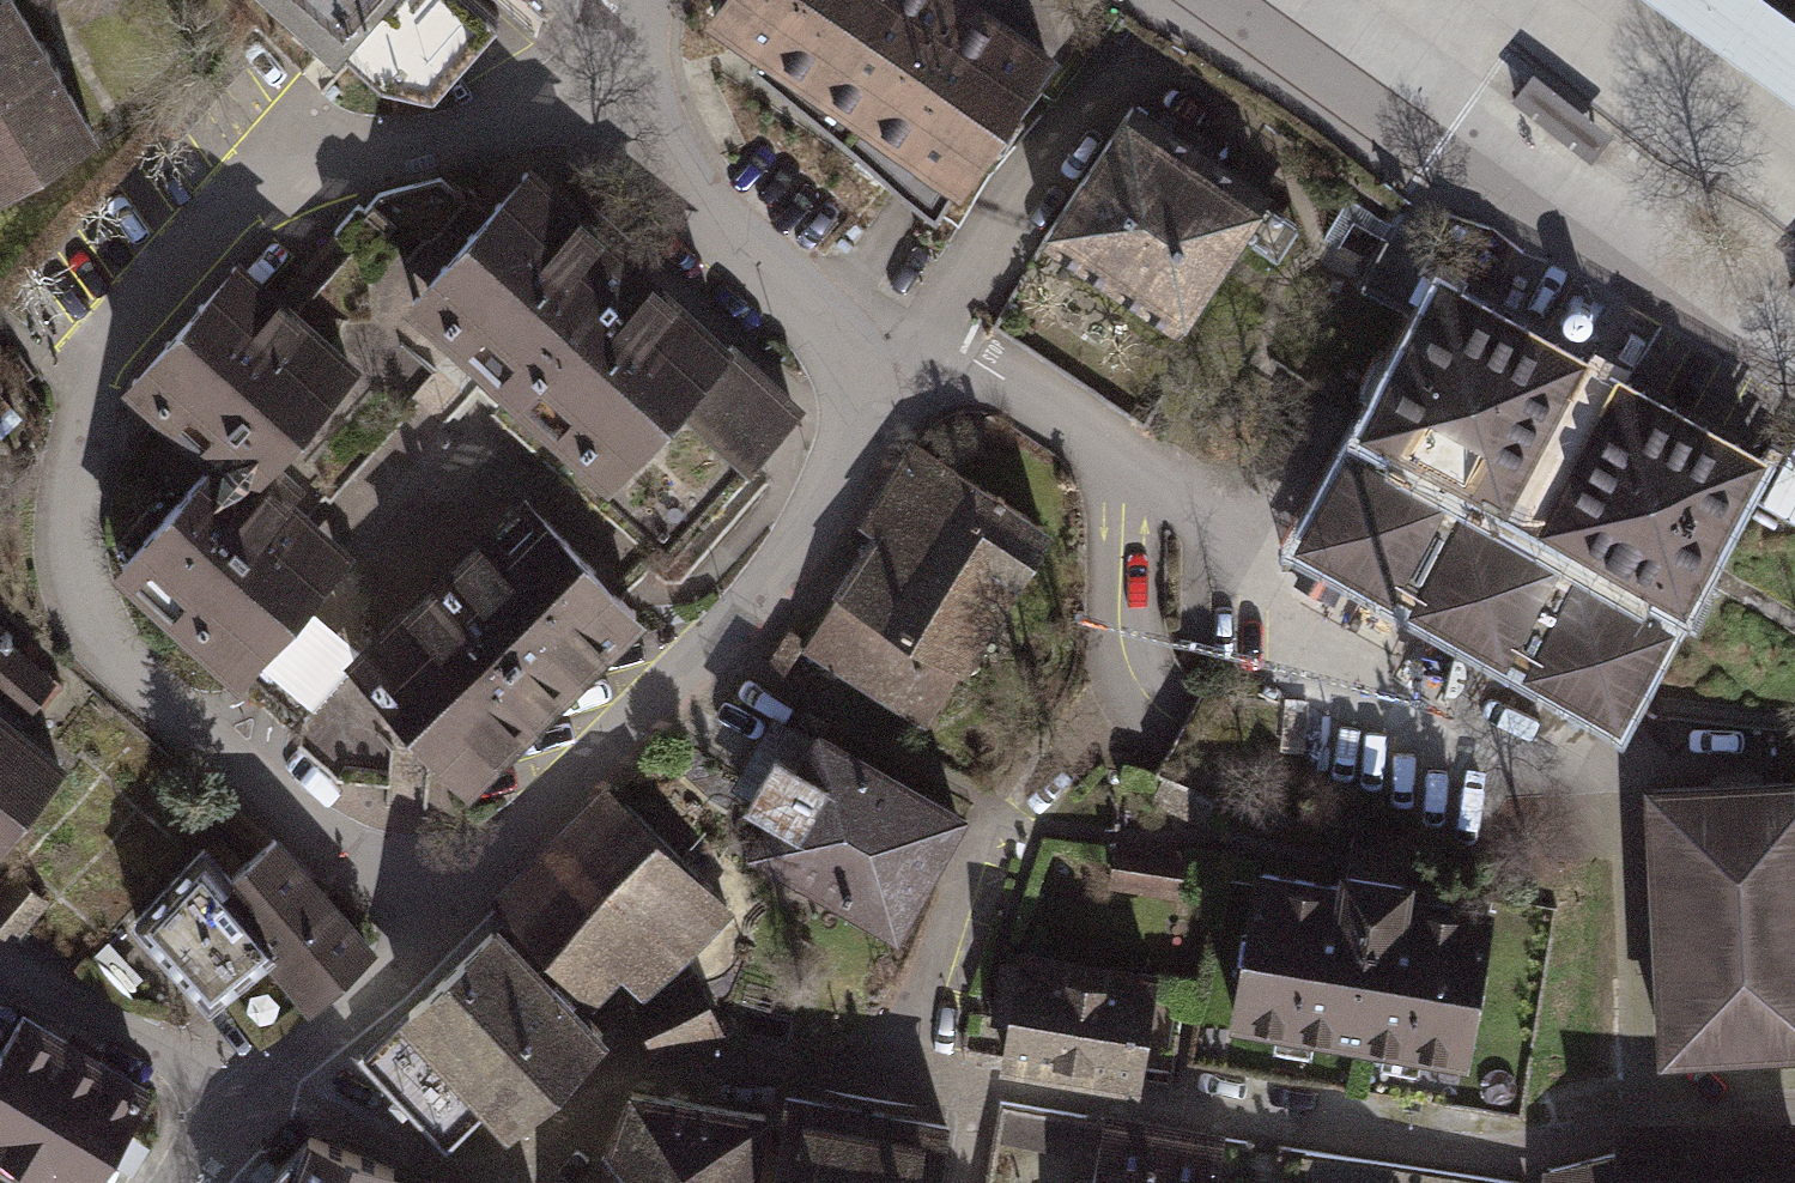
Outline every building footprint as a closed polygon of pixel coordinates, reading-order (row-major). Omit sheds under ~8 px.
[(0,205),(109,137),(29,0),(1,0),(0,1),(0,205)] [(385,82),(432,91),(500,21),(476,0),(293,0),(385,82)] [(977,0),(720,0),(703,24),(758,61),(751,72),(934,229),(1054,55),(977,0)] [(1794,99),(1794,12),(1778,0),(1656,0),(1794,99)] [(1505,106),(1585,166),(1610,133),(1530,73),(1505,106)] [(1265,198),(1134,106),(1049,228),(1180,320),(1265,198)] [(810,408),(537,164),(410,305),(494,380),(546,426),(602,481),(670,541),(741,462),(753,471),(810,408)] [(211,458),(104,582),(225,691),(330,584),(362,550),(305,501),(272,472),(368,366),(236,249),(131,369),(220,448),(211,458)] [(1782,292),(1794,303),(1794,275),(1782,292)] [(1579,356),(1443,280),(1420,318),(1296,540),(1623,731),(1766,461),(1605,371),(1579,356)] [(0,390),(0,423),(16,408),(0,390)] [(834,601),(805,650),(936,725),(967,672),(977,677),(1063,529),(908,439),(819,592),(834,601)] [(378,627),(349,654),(456,764),(473,781),(640,617),(625,602),(553,529),(518,492),(378,627)] [(75,763),(28,727),(65,683),(0,631),(0,857),(75,763)] [(898,946),(971,820),(815,738),(798,768),(775,758),(742,814),(765,826),(747,857),(898,946)] [(1642,782),(1651,1057),(1794,1052),(1794,777),(1642,782)] [(734,909),(609,786),(502,893),(627,1016),(734,909)] [(232,879),(204,847),(131,920),(207,1004),(265,957),(306,1005),(372,946),(279,840),(232,879)] [(1115,888),(1190,901),(1198,857),(1123,844),(1115,888)] [(1340,872),(1265,860),(1239,1013),(1475,1052),(1501,899),(1423,886),(1427,864),(1344,850),(1340,872)] [(602,1047),(485,933),(355,1066),(450,1158),(494,1113),(516,1135),(602,1047)] [(1164,968),(1022,944),(1003,1054),(1145,1079),(1164,968)] [(663,1059),(727,1035),(707,981),(642,1005),(663,1059)] [(21,1013),(0,1048),(0,1182),(85,1182),(143,1086),(21,1013)] [(630,1093),(604,1157),(599,1182),(756,1182),(772,1118),(630,1093)] [(784,1096),(771,1182),(944,1182),(953,1127),(784,1096)] [(1098,1182),(1224,1182),(1231,1140),(1109,1120),(1098,1182)] [(1616,1122),(1618,1154),(1550,1172),(1549,1182),(1794,1182),(1794,1124),(1616,1122)] [(303,1143),(268,1182),(398,1182),(399,1180),(303,1143)] [(1304,1155),(1300,1182),(1501,1182),(1304,1155)]
